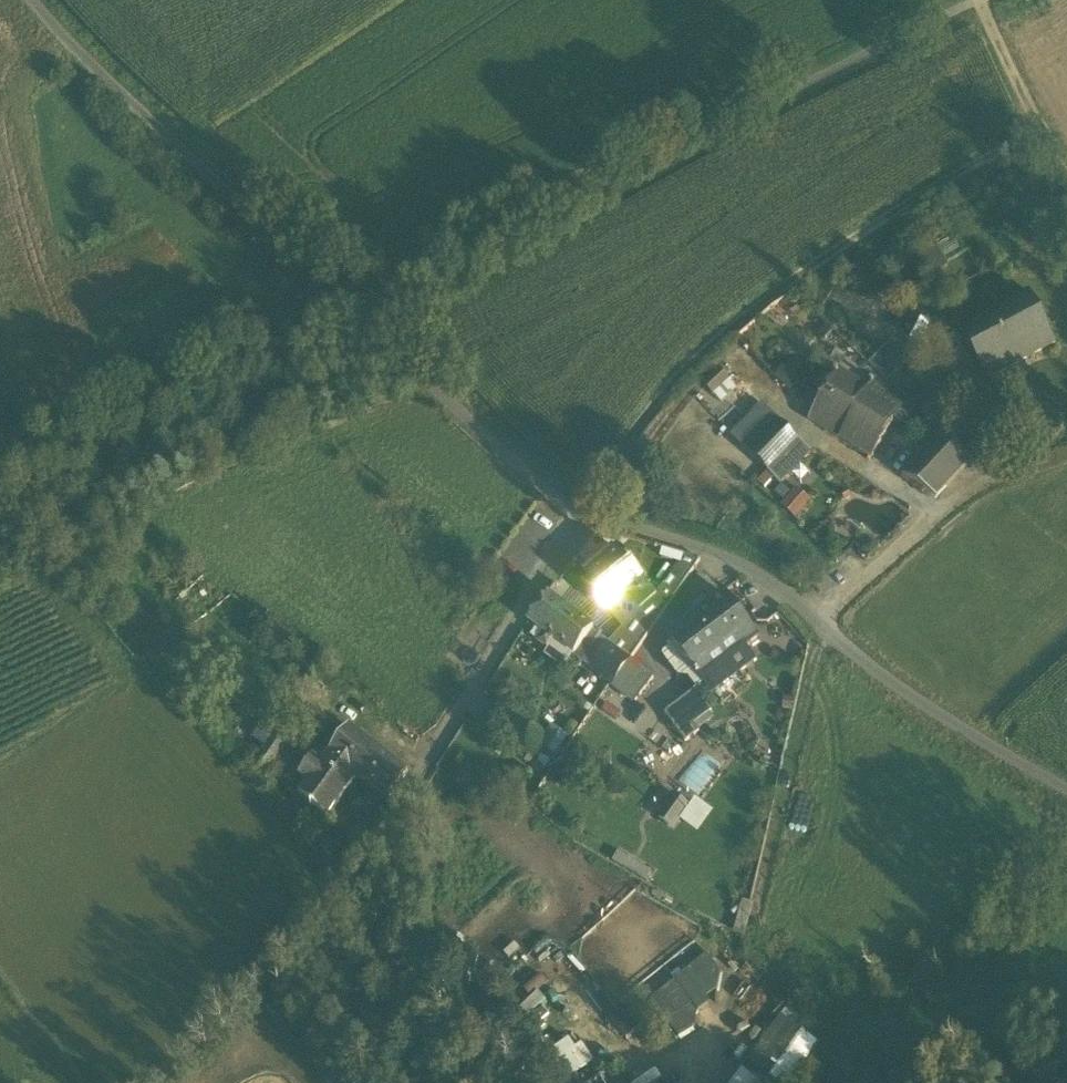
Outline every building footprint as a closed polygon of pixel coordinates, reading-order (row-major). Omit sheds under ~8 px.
[(934,242),(909,258),(912,258),(933,246),(946,266),(950,268),(934,242)] [(933,246),(912,258),(925,279),(946,266),(933,246)] [(950,268),(946,266),(925,279),(912,258),(909,258),(925,283),(950,268)] [(955,332),(983,383),(1056,343),(1028,292),(955,332)] [(900,334),(897,337),(916,356),(918,353),(900,334)] [(897,337),(870,365),(889,384),(916,356),(897,337)] [(780,368),(773,377),(788,390),(796,382),(780,368)] [(833,437),(871,460),(893,426),(900,413),(906,404),(875,381),(868,391),(840,372),(838,374),(836,373),(835,376),(837,377),(810,421),(834,436),(833,437)] [(716,404),(733,389),(719,373),(702,388),(716,404)] [(737,442),(768,410),(763,405),(732,437),(737,442)] [(768,473),(780,485),(811,454),(768,410),(737,442),(768,473)] [(909,418),(900,413),(893,426),(902,431),(909,418)] [(903,479),(935,499),(971,462),(942,434),(903,479)] [(794,488),(779,506),(796,519),(810,500),(794,488)] [(607,612),(608,612),(626,597),(643,582),(618,551),(581,581),(607,612)] [(685,556),(665,585),(677,594),(701,561),(685,556)] [(643,582),(626,597),(635,608),(640,613),(657,598),(655,596),(643,582)] [(667,608),(677,594),(665,585),(655,596),(657,598),(667,608)] [(554,641),(575,657),(593,632),(594,631),(548,596),(528,622),(545,635),(538,643),(547,649),(554,641)] [(670,637),(703,680),(729,661),(756,640),(724,596),(670,637)] [(619,626),(635,608),(626,597),(608,612),(619,626)] [(640,613),(638,614),(653,629),(667,608),(657,598),(640,613)] [(619,626),(622,630),(623,631),(633,620),(638,614),(640,613),(635,608),(619,626)] [(638,614),(633,620),(648,636),(653,629),(638,614)] [(631,660),(648,636),(633,620),(623,631),(622,630),(610,645),(631,660)] [(597,636),(593,632),(575,657),(579,660),(597,636)] [(610,645),(597,636),(579,660),(592,670),(610,645)] [(592,670),(613,685),(619,678),(631,660),(610,645),(592,670)] [(643,670),(631,660),(619,678),(630,686),(643,670)] [(736,672),(729,661),(703,680),(710,690),(736,672)] [(630,686),(640,694),(653,678),(643,670),(630,686)] [(692,689),(699,699),(710,690),(703,680),(692,689)] [(667,708),(689,737),(714,719),(699,699),(692,689),(667,708)] [(542,744),(558,753),(568,736),(552,727),(542,744)] [(276,729),(253,763),(266,776),(290,741),(276,729)] [(349,729),(329,756),(309,782),(299,796),(330,819),(359,781),(380,752),(349,729)] [(300,775),(309,782),(329,756),(319,749),(300,775)] [(409,774),(380,752),(359,781),(390,804),(409,774)] [(270,780),(266,776),(253,763),(247,772),(263,788),(270,780)] [(659,822),(673,830),(678,822),(697,833),(711,809),(691,797),(686,806),(673,799),(659,822)] [(651,999),(678,1038),(695,1029),(697,1014),(711,1004),(708,999),(718,991),(721,971),(707,954),(651,999)] [(494,962),(474,979),(486,992),(505,975),(494,962)] [(621,1009),(610,1018),(627,1040),(638,1031),(621,1009)] [(760,1082),(790,1082),(818,1044),(795,1027),(800,1021),(786,1012),(781,1017),(782,1018),(755,1054),(769,1063),(756,1080),(760,1082)] [(545,1054),(565,1082),(595,1061),(582,1043),(576,1048),(569,1038),(545,1054)] [(743,1070),(756,1080),(769,1063),(755,1054),(743,1070)] [(600,1082),(621,1082),(612,1070),(598,1079),(600,1082)] [(743,1070),(733,1082),(760,1082),(756,1080),(743,1070)] [(679,1073),(663,1082),(685,1082),(679,1073)]
